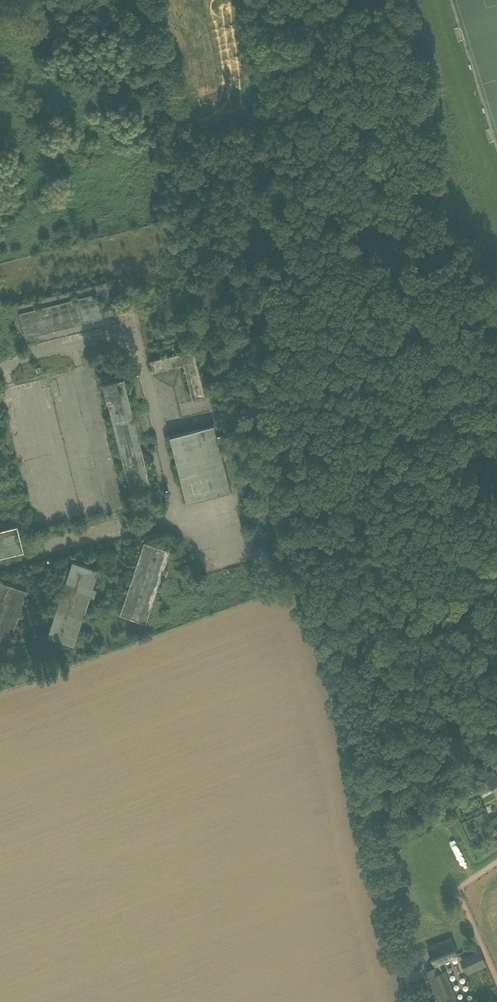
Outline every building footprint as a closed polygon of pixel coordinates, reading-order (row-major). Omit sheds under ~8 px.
[(11,306),(19,338),(24,336),(24,337),(102,317),(116,313),(108,282),(11,306)] [(135,301),(137,310),(143,309),(141,300),(135,301)] [(183,365),(192,400),(205,397),(193,350),(150,361),(153,372),(183,365)] [(102,384),(130,494),(151,488),(123,378),(102,384)] [(169,437),(186,503),(231,492),(219,442),(224,441),(222,436),(217,437),(215,425),(169,437)] [(14,553),(15,556),(23,554),(22,551),(23,551),(17,525),(0,529),(0,556),(14,553)] [(119,614),(145,623),(161,575),(165,576),(167,568),(163,567),(169,549),(143,541),(119,614)] [(47,636),(73,645),(89,595),(93,596),(96,588),(92,587),(98,569),(72,561),(47,636)] [(2,665),(18,615),(22,616),(24,608),(21,607),(26,589),(0,581),(0,664),(2,665)] [(483,794),(495,787),(494,785),(482,792),(483,794)] [(434,798),(438,807),(446,803),(443,795),(434,798)] [(439,974),(443,971),(439,962),(457,955),(451,939),(429,948),(439,974)] [(462,961),(467,973),(485,964),(480,952),(462,961)] [(443,971),(439,974),(430,977),(441,1001),(456,1001),(443,971)]
